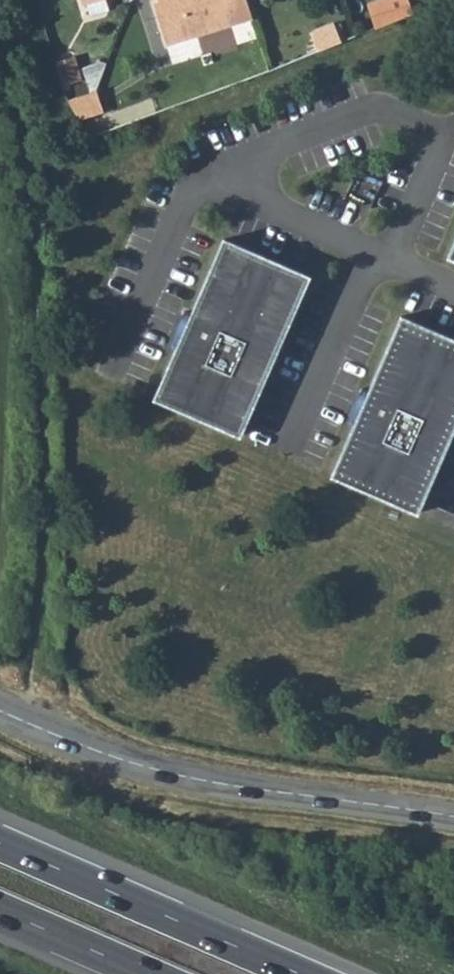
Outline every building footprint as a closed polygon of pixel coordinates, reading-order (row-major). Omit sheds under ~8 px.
[(107,0),(88,6),(92,18),(111,12),(107,0)] [(247,0),(154,0),(167,42),(252,15),(247,0)] [(319,48),(344,39),(337,20),(312,29),(319,48)] [(55,61),(62,85),(82,79),(74,55),(55,61)] [(95,91),(67,99),(73,121),(102,112),(95,91)] [(444,258),(453,262),(453,236),(444,258)] [(221,242),(151,403),(237,440),(307,280),(221,242)] [(329,480),(415,517),(453,427),(453,344),(399,320),(329,480)]
